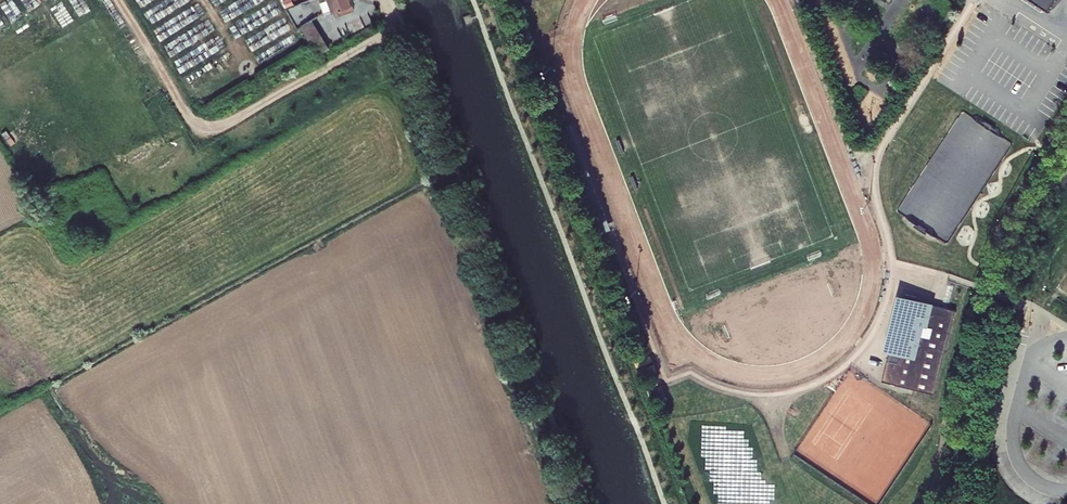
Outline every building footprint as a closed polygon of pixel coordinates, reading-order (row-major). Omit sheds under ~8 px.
[(327,0),(311,0),(311,3),(318,1),(322,12),(331,9),(327,0)] [(331,9),(332,9),(352,2),(351,0),(327,0),(331,9)] [(354,10),(352,2),(332,9),(335,17),(354,10)] [(312,19),(300,26),(317,54),(329,47),(312,19)] [(994,174),(1001,132),(970,126),(968,140),(976,141),(975,146),(982,147),(980,154),(990,155),(989,164),(972,161),(970,169),(994,174)] [(955,310),(899,297),(886,350),(889,351),(882,381),(935,393),(955,310)]
